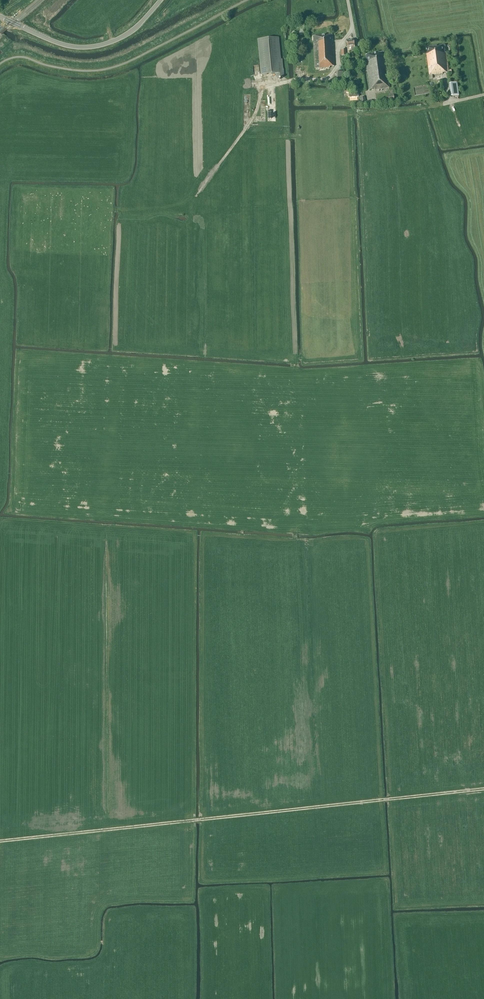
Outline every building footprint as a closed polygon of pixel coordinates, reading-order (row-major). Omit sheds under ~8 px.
[(313,36),(313,37),(315,68),(329,67),(334,66),(333,46),(332,46),(332,42),(332,40),(332,35),(313,36)] [(261,75),(275,73),(276,77),(283,77),(281,57),(280,57),(278,37),(258,39),(261,75)] [(351,47),(351,51),(355,51),(353,40),(346,41),(347,47),(351,47)] [(443,74),(443,73),(449,72),(445,45),(443,45),(427,47),(427,52),(428,52),(429,54),(426,54),(429,75),(443,74)] [(375,90),(377,90),(386,88),(386,89),(387,89),(387,88),(389,88),(384,52),(366,55),(367,66),(366,67),(369,89),(374,89),(375,90)] [(459,96),(457,83),(449,84),(451,97),(459,96)]
